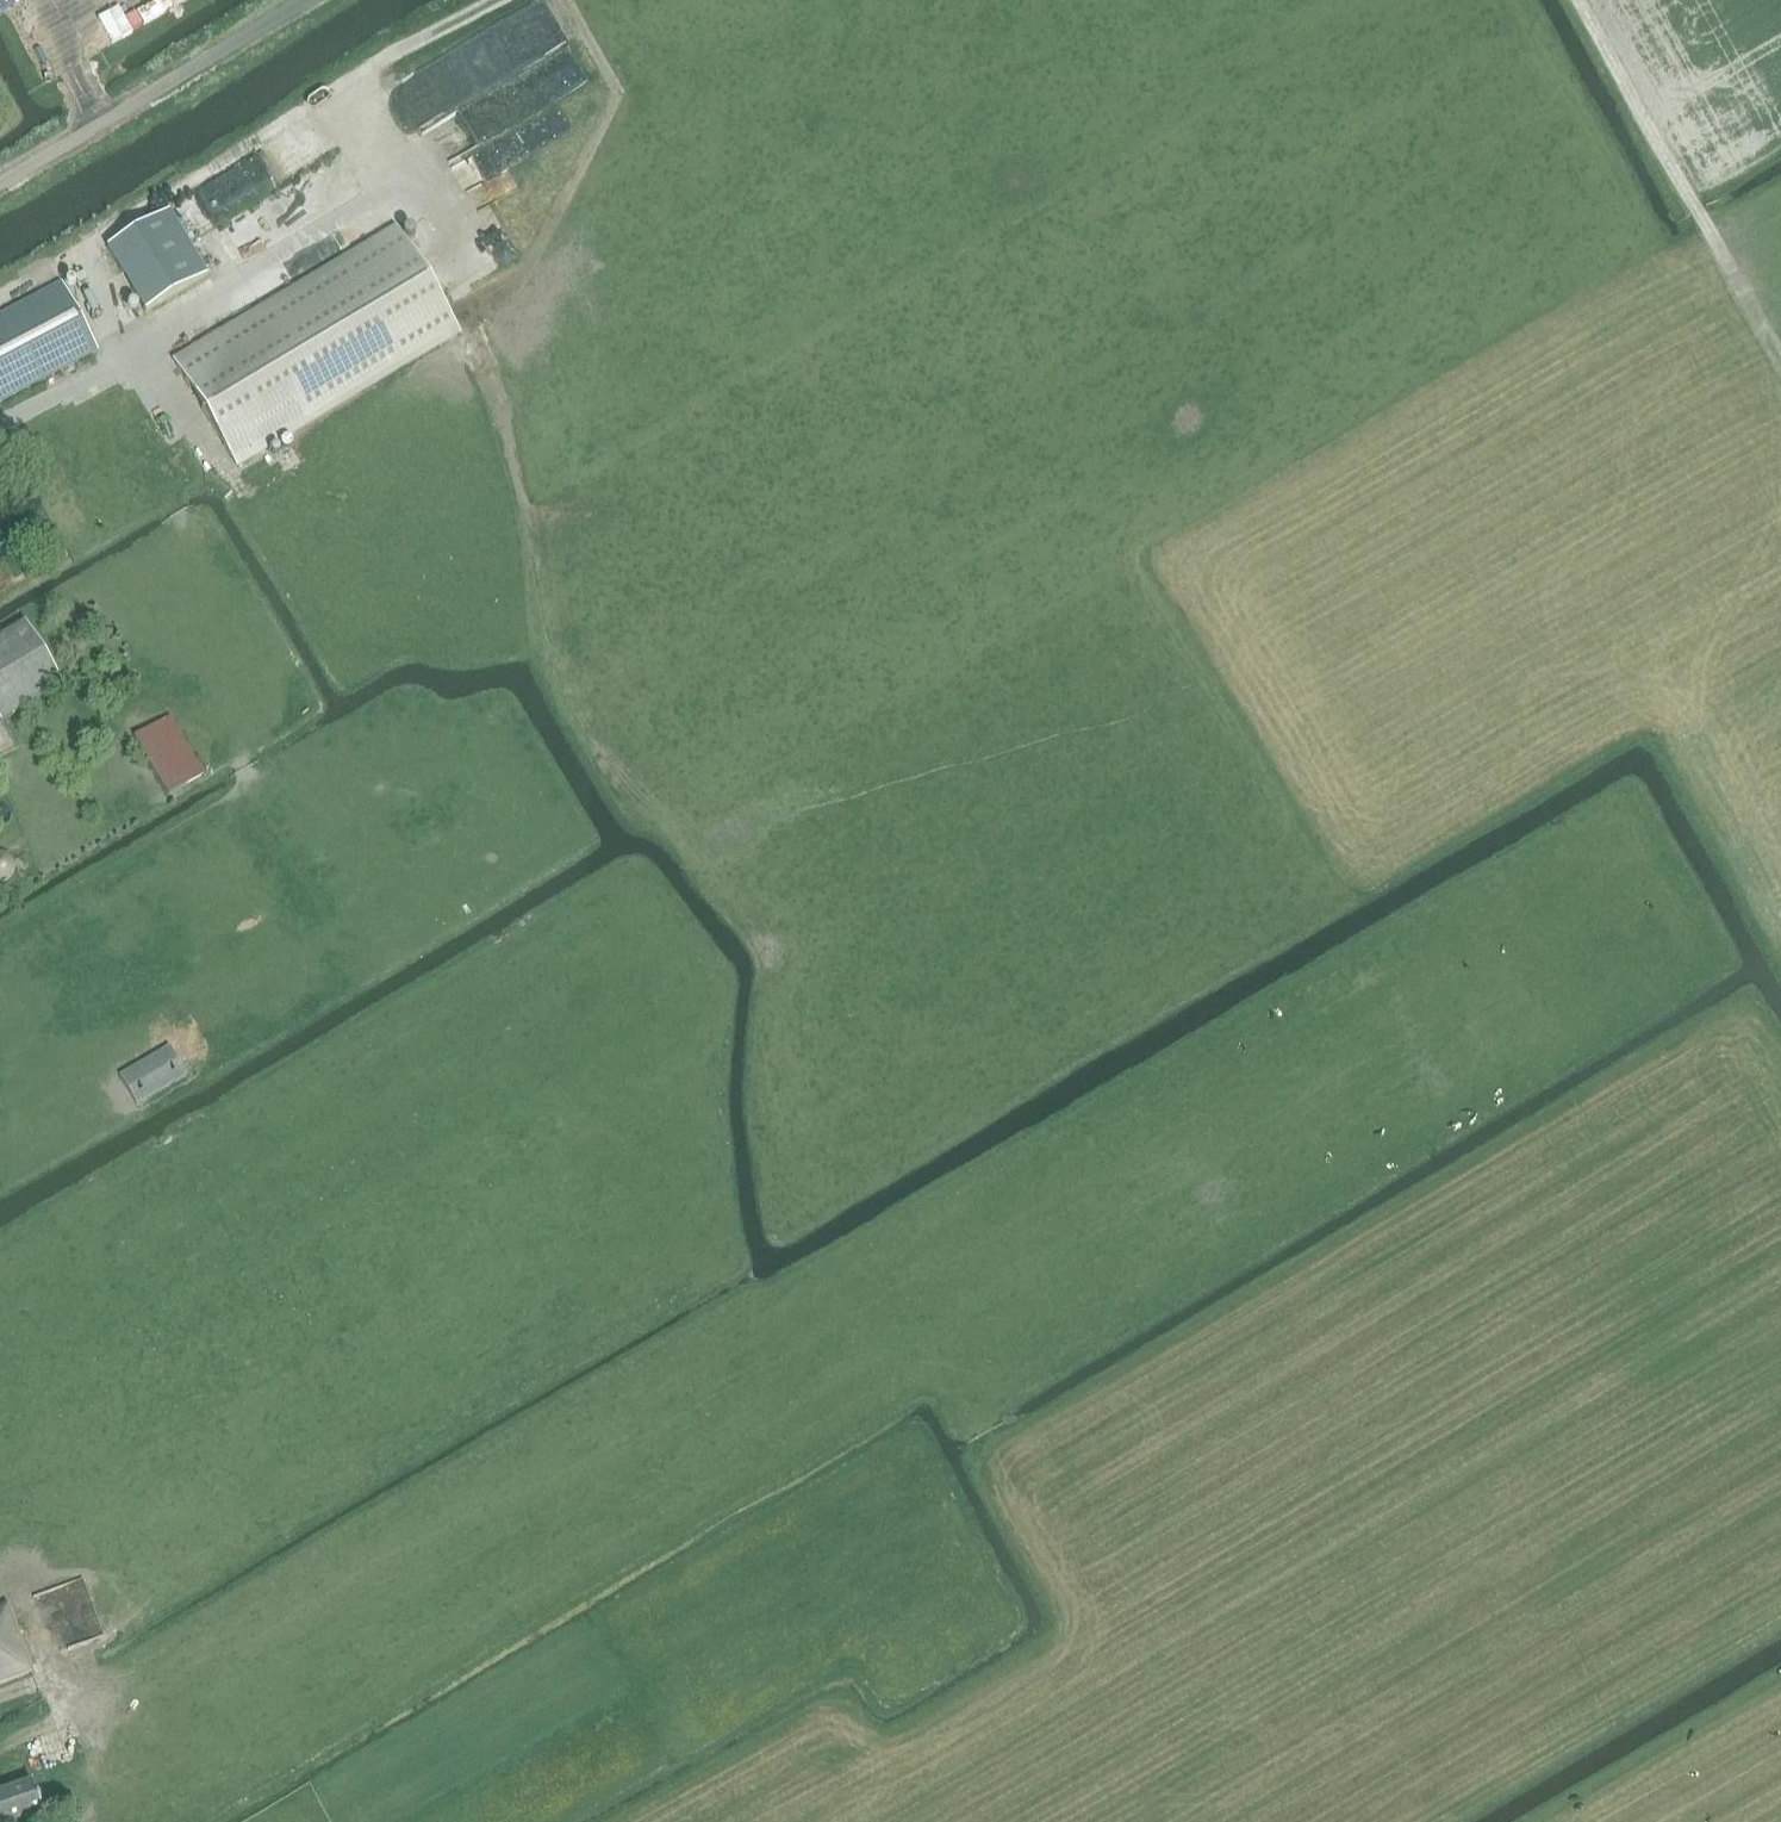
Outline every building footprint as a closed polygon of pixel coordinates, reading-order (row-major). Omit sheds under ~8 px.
[(398,230),(176,365),(235,464),(297,428),(346,509),(681,308),(620,206),(448,313),(398,230)] [(145,313),(208,275),(170,211),(107,249),(145,313)] [(0,317),(0,404),(98,352),(63,284),(0,317)] [(0,455),(0,474),(16,465),(7,451),(0,455)] [(63,685),(24,621),(0,635),(0,719),(2,722),(63,685)] [(156,713),(120,732),(151,789),(187,770),(156,713)] [(1,881),(6,880),(10,876),(12,871),(12,865),(9,860),(5,857),(0,856),(0,881),(1,881)] [(136,1105),(187,1076),(170,1047),(120,1076),(136,1105)] [(34,1672),(9,1605),(0,1608),(0,1685),(34,1672)] [(0,1794),(0,1811),(3,1821),(33,1821),(43,1818),(32,1783),(0,1794)]
